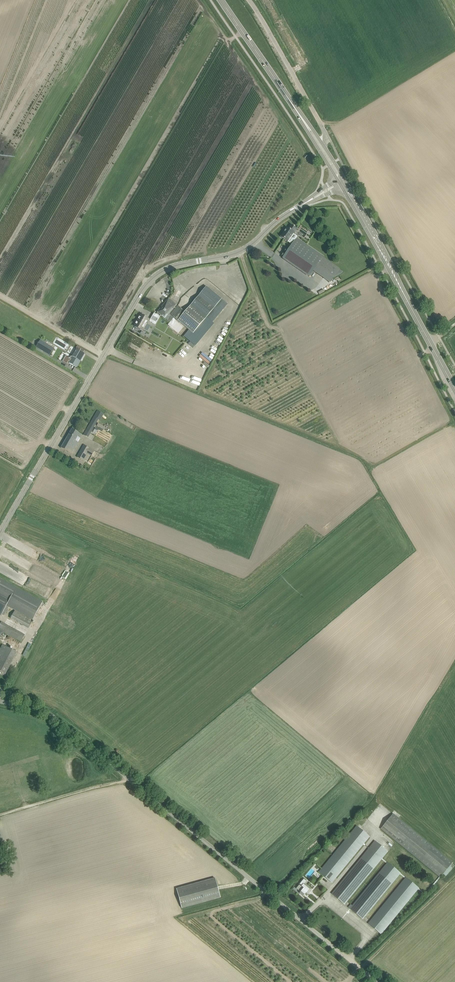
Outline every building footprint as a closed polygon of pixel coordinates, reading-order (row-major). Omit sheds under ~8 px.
[(284,24),(279,12),(273,15),(278,27),(284,24)] [(288,242),(293,234),(294,234),(297,229),(291,225),(288,229),(287,228),(281,237),(288,242)] [(297,238),(283,258),(309,276),(323,256),(297,238)] [(185,312),(177,306),(176,305),(168,299),(162,307),(162,308),(161,310),(160,309),(157,312),(169,322),(170,322),(173,318),(174,317),(192,333),(221,300),(206,286),(185,312)] [(150,320),(149,321),(155,324),(160,316),(154,313),(150,320)] [(135,324),(134,326),(135,327),(136,328),(136,329),(139,331),(140,330),(142,331),(143,329),(146,324),(147,322),(148,320),(147,319),(145,318),(146,317),(145,317),(144,317),(144,316),(144,317),(142,316),(141,315),(139,317),(138,319),(137,322),(136,322),(135,324)] [(48,355),(53,347),(39,339),(34,347),(48,355)] [(69,363),(76,367),(81,358),(82,359),(84,354),(83,353),(79,350),(81,348),(77,346),(75,348),(71,356),(72,357),(69,363)] [(98,411),(83,435),(88,438),(103,414),(98,411)] [(82,435),(72,429),(61,448),(72,454),(79,443),(75,441),(78,436),(80,438),(82,435)] [(84,445),(77,457),(84,461),(88,454),(92,456),(95,451),(84,445)] [(1,616),(2,614),(4,615),(9,607),(15,610),(33,620),(43,602),(0,579),(0,615),(1,616)] [(33,620),(15,610),(11,618),(29,627),(33,620)] [(21,641),(25,635),(2,622),(0,625),(0,635),(1,633),(3,634),(5,632),(21,641)] [(0,650),(0,671),(5,674),(11,663),(17,652),(3,645),(0,650)] [(440,878),(453,862),(394,813),(381,829),(440,878)] [(332,883),(344,868),(369,837),(357,826),(319,872),(332,883)] [(345,904),(374,868),(388,852),(375,841),(332,894),(345,904)] [(400,873),(394,868),(388,863),(350,909),(363,919),(400,873)] [(307,880),(303,877),(298,884),(300,885),(296,889),(300,892),(299,893),(303,896),(306,893),(308,895),(312,889),(305,883),(307,880)] [(177,889),(182,908),(220,897),(215,878),(177,889)] [(406,878),(368,924),(381,934),(419,888),(406,878)]
